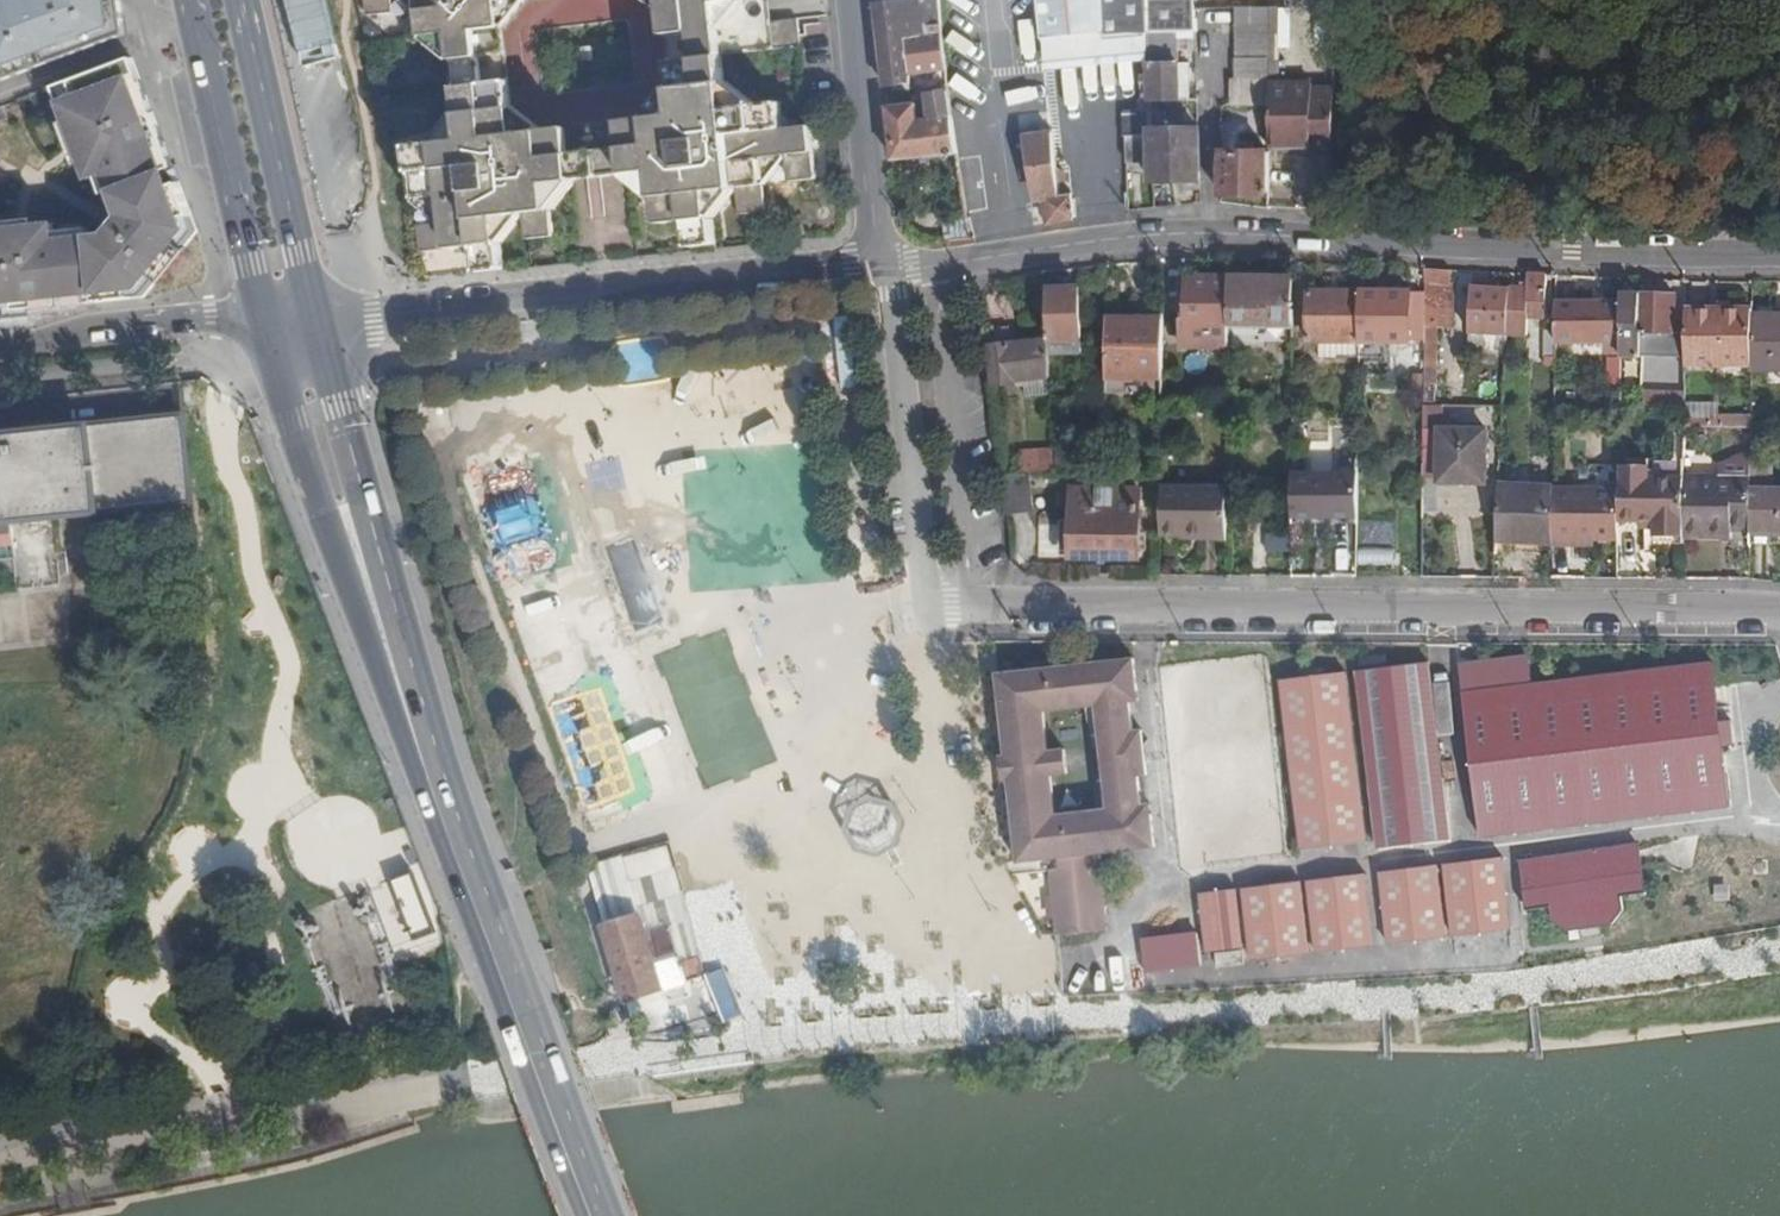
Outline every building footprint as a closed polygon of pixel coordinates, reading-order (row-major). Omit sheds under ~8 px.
[(123,30),(119,0),(0,0),(0,76),(123,30)] [(427,29),(451,27),(465,132),(412,138),(420,192),(446,188),(449,214),(422,217),(428,269),(508,261),(502,209),(526,207),(530,232),(556,228),(551,176),(603,170),(655,164),(663,216),(688,213),(692,240),(717,237),(712,184),(740,182),(742,207),(768,205),(762,152),(787,149),(792,176),(819,173),(813,120),(785,123),(782,96),(730,101),(724,49),(804,40),(800,14),(773,16),(771,0),(663,0),(676,109),(596,117),(519,125),(504,0),(423,0),(427,29)] [(874,3),(883,85),(897,83),(898,73),(909,71),(907,35),(930,33),(931,25),(941,25),(939,0),(917,0),(917,1),(876,3),(874,3)] [(1043,34),(1046,34),(1103,26),(1102,0),(1039,0),(1043,34)] [(1103,26),(1103,48),(1105,136),(1125,135),(1128,162),(1152,160),(1151,130),(1150,111),(1139,110),(1138,98),(1143,97),(1141,75),(1147,73),(1147,32),(1146,0),(1102,0),(1103,26)] [(1150,32),(1178,32),(1194,31),(1195,8),(1194,0),(1149,0),(1150,32)] [(1312,149),(1331,150),(1333,89),(1314,89),(1315,82),(1281,82),(1281,5),(1270,6),(1270,26),(1270,105),(1270,142),(1312,143),(1312,149)] [(1270,26),(1270,6),(1238,7),(1238,27),(1270,26)] [(907,35),(909,71),(945,68),(941,25),(931,25),(930,33),(907,35)] [(1103,26),(1046,34),(1049,55),(1103,48),(1103,26)] [(1233,106),(1270,105),(1270,26),(1238,27),(1238,79),(1232,80),(1233,106)] [(1139,110),(1150,111),(1150,102),(1180,99),(1179,57),(1178,32),(1150,32),(1147,32),(1147,73),(1141,75),(1143,97),(1138,98),(1139,110)] [(130,51),(122,54),(131,79),(138,76),(130,51)] [(66,76),(72,91),(64,94),(71,112),(63,115),(57,118),(73,159),(80,157),(86,174),(94,171),(101,189),(110,214),(96,233),(80,234),(79,226),(45,230),(44,221),(27,224),(0,228),(0,310),(143,295),(190,235),(138,76),(131,79),(122,54),(66,76)] [(1179,57),(1180,99),(1192,99),(1191,56),(1179,57)] [(66,76),(51,82),(63,115),(71,112),(64,94),(72,91),(66,76)] [(928,93),(930,118),(952,116),(949,91),(928,93)] [(915,103),(885,106),(891,159),(957,153),(952,116),(930,118),(917,119),(915,103)] [(1038,198),(1042,222),(1075,215),(1072,191),(1058,193),(1057,184),(1056,174),(1050,104),(1024,107),(1025,117),(1023,117),(1035,191),(1040,197),(1038,198)] [(1151,130),(1152,160),(1154,184),(1200,181),(1197,129),(1151,130)] [(1221,192),(1269,193),(1270,151),(1255,151),(1254,141),(1238,141),(1237,151),(1222,150),(1221,192)] [(1056,174),(1057,184),(1065,183),(1065,174),(1056,174)] [(0,221),(0,228),(27,224),(26,218),(0,221)] [(1449,268),(1423,267),(1424,285),(1424,299),(1423,405),(1436,405),(1436,378),(1436,348),(1432,347),(1432,342),(1434,343),(1435,324),(1453,324),(1455,277),(1450,277),(1449,268)] [(1525,287),(1509,286),(1509,289),(1506,335),(1527,335),(1529,317),(1545,317),(1547,274),(1525,273),(1525,287)] [(1292,329),(1292,314),(1289,314),(1289,277),(1231,276),(1230,323),(1252,324),(1253,328),(1292,329)] [(1228,344),(1228,277),(1185,277),(1183,317),(1180,317),(1180,344),(1228,344)] [(1506,335),(1509,289),(1471,286),(1469,352),(1505,353),(1506,335)] [(1077,288),(1046,289),(1048,340),(1080,338),(1077,288)] [(1358,341),(1358,291),(1308,291),(1307,340),(1358,341)] [(1409,292),(1358,291),(1358,341),(1390,341),(1408,341),(1408,329),(1409,292)] [(1421,292),(1409,292),(1408,329),(1419,329),(1421,292)] [(1638,292),(1620,292),(1621,301),(1620,341),(1621,353),(1641,355),(1641,329),(1635,329),(1638,292)] [(1676,294),(1638,292),(1635,329),(1641,329),(1673,331),(1676,294)] [(1577,301),(1555,301),(1555,322),(1554,340),(1577,341),(1577,301)] [(1621,301),(1577,301),(1577,341),(1620,341),(1621,301)] [(1733,309),(1685,308),(1685,331),(1685,345),(1733,345),(1733,309)] [(1750,310),(1750,365),(1779,364),(1779,310),(1750,310)] [(1163,317),(1107,317),(1107,391),(1157,391),(1158,376),(1163,377),(1163,317)] [(1545,329),(1545,361),(1554,361),(1554,340),(1555,322),(1549,322),(1549,329),(1545,329)] [(1673,331),(1641,329),(1641,355),(1685,358),(1685,345),(1685,331),(1673,331)] [(1080,338),(1048,341),(1050,358),(1081,356),(1080,338)] [(1050,358),(1048,341),(989,346),(994,384),(1015,382),(1015,380),(1027,379),(1051,376),(1050,358)] [(1390,341),(1358,341),(1358,369),(1390,370),(1390,341)] [(1403,366),(1421,367),(1421,353),(1403,353),(1403,366)] [(1609,390),(1620,390),(1620,375),(1621,360),(1610,360),(1609,390)] [(1051,394),(1051,376),(1027,379),(1029,397),(1051,394)] [(1436,378),(1436,405),(1466,405),(1466,378),(1436,378)] [(1227,406),(1212,406),(1213,420),(1227,421),(1227,406)] [(0,437),(0,562),(15,560),(12,521),(200,503),(189,417),(0,437)] [(1483,429),(1438,428),(1438,480),(1483,480),(1483,429)] [(1053,440),(1053,448),(1054,454),(1067,453),(1067,441),(1053,440)] [(1032,450),(1032,457),(1054,456),(1054,454),(1053,448),(1032,450)] [(1025,473),(1029,473),(1055,473),(1054,456),(1032,457),(1032,462),(1024,463),(1025,473)] [(1649,474),(1684,475),(1684,472),(1684,457),(1649,457),(1649,463),(1649,474)] [(1750,473),(1750,483),(1776,483),(1777,460),(1750,459),(1750,473)] [(1654,534),(1684,534),(1684,475),(1649,474),(1649,463),(1619,463),(1620,485),(1619,519),(1655,519),(1655,526),(1654,534)] [(1357,471),(1291,471),(1291,517),(1324,518),(1324,515),(1357,514),(1357,471)] [(1750,483),(1750,473),(1684,472),(1684,475),(1684,534),(1717,535),(1718,522),(1729,522),(1729,527),(1749,528),(1750,483)] [(1001,473),(1005,513),(1032,510),(1029,473),(1025,473),(1001,473)] [(1776,483),(1750,483),(1749,528),(1779,528),(1779,483),(1776,483)] [(1554,485),(1499,485),(1496,539),(1516,539),(1554,539),(1554,485)] [(1596,536),(1619,536),(1619,526),(1619,519),(1620,485),(1554,485),(1554,539),(1554,542),(1596,543),(1596,536)] [(1138,550),(1139,489),(1073,488),(1073,549),(1138,550)] [(1162,488),(1162,536),(1183,536),(1222,536),(1226,536),(1227,490),(1162,488)] [(1291,517),(1291,525),(1357,525),(1357,514),(1324,515),(1324,518),(1291,517)] [(1718,522),(1717,535),(1729,535),(1729,527),(1729,522),(1718,522)] [(1515,549),(1554,549),(1554,542),(1554,539),(1516,539),(1515,549)] [(1384,650),(1385,659),(1406,657),(1406,647),(1400,647),(1400,649),(1384,650)] [(997,753),(999,777),(1007,776),(1016,861),(1045,858),(1053,932),(1103,927),(1096,856),(1100,856),(1099,848),(1153,842),(1150,811),(1142,812),(1141,801),(1138,771),(1145,771),(1141,724),(1132,725),(1129,696),(1128,687),(1136,686),(1132,652),(993,667),(1002,753),(997,753)] [(1319,849),(1307,745),(1319,744),(1334,742),(1345,741),(1357,844),(1402,839),(1445,834),(1428,654),(1406,657),(1385,659),(1357,663),(1357,666),(1346,667),(1283,674),(1277,675),(1297,851),(1319,849)] [(1695,659),(1647,664),(1588,671),(1529,677),(1527,656),(1459,664),(1462,685),(1481,829),(1726,800),(1720,741),(1731,740),(1728,716),(1717,716),(1713,675),(1710,657),(1709,657),(1695,659)] [(1137,695),(1136,686),(1128,687),(1129,696),(1137,695)] [(1099,742),(1109,741),(1104,690),(1034,697),(1040,748),(1049,747),(1044,707),(1095,702),(1099,742)] [(1348,845),(1357,844),(1345,741),(1334,742),(1348,845)] [(1319,744),(1307,745),(1319,849),(1330,847),(1325,799),(1319,744)] [(1117,814),(1111,763),(1101,764),(1106,803),(1056,808),(1052,771),(1043,772),(1049,821),(1117,814)] [(1142,812),(1150,811),(1149,800),(1141,801),(1142,812)] [(893,810),(873,803),(854,813),(849,831),(858,849),(878,854),(896,845),(901,826),(893,810)] [(1523,882),(1639,862),(1635,844),(1521,864),(1523,882)] [(1498,886),(1520,882),(1515,852),(1492,856),(1494,866),(1498,886)] [(1494,866),(1492,856),(1416,870),(1418,879),(1494,866)] [(1644,892),(1639,862),(1523,882),(1527,909),(1550,906),(1552,917),(1564,930),(1610,925),(1622,911),(1620,895),(1644,892)] [(1418,879),(1422,900),(1498,886),(1494,866),(1418,879)] [(1322,898),(1357,891),(1355,878),(1352,879),(1320,885),(1322,898)] [(604,885),(591,890),(595,902),(608,897),(604,885)] [(1267,949),(1365,931),(1362,914),(1357,891),(1322,898),(1320,885),(1273,894),(1257,897),(1267,949)] [(1422,900),(1422,903),(1425,919),(1501,905),(1501,902),(1498,886),(1422,900)] [(1270,961),(1294,956),(1367,942),(1365,931),(1267,949),(1257,897),(1209,906),(1213,930),(1221,970),(1270,961)] [(1504,917),(1491,919),(1498,958),(1529,952),(1519,899),(1501,902),(1501,905),(1504,917)] [(1501,905),(1425,919),(1428,930),(1485,920),(1491,919),(1504,917),(1501,905)] [(637,913),(602,925),(628,1000),(704,974),(698,956),(682,961),(670,923),(644,931),(637,913)] [(1498,958),(1491,919),(1485,920),(1492,959),(1498,958)]
